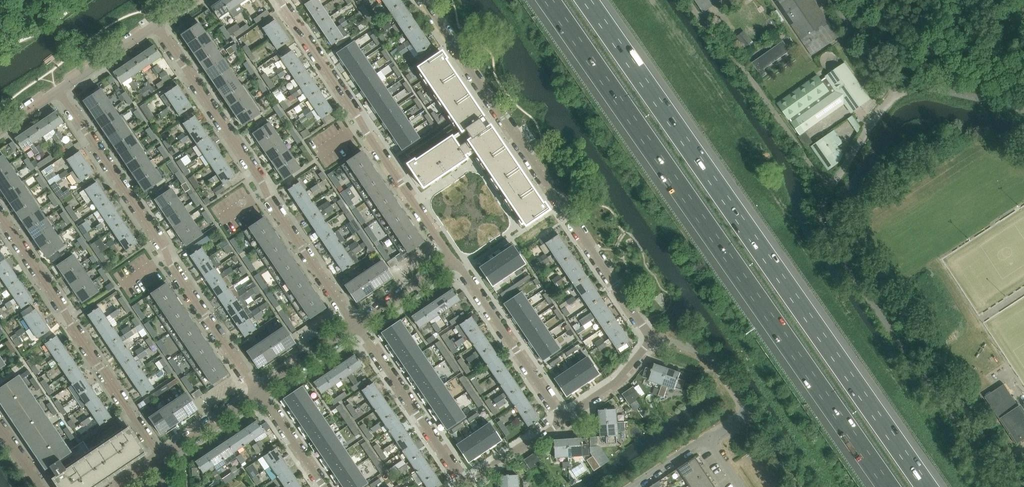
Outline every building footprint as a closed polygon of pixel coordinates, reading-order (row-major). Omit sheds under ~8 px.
[(221,0),(211,7),(218,18),(228,12),(221,0)] [(221,0),(228,12),(239,5),(236,0),(221,0)] [(304,4),(311,15),(322,7),(318,0),(310,0),(304,4)] [(383,2),(390,12),(402,4),(400,0),(385,0),(383,2)] [(704,13),(722,0),(695,0),(704,13)] [(805,60),(812,56),(839,37),(814,0),(765,0),(805,60)] [(402,4),(390,12),(397,23),(409,14),(402,4)] [(363,5),(359,8),(364,15),(368,12),(363,5)] [(322,7),(311,15),(318,25),(329,17),(322,7)] [(267,10),(260,15),(263,18),(269,14),(267,10)] [(368,12),(364,15),(368,21),(372,19),(368,12)] [(359,13),(355,15),(360,22),(363,20),(359,13)] [(409,14),(397,23),(404,33),(417,25),(409,14)] [(260,15),(253,19),(256,23),(263,18),(260,15)] [(329,17),(318,25),(325,35),(336,27),(329,17)] [(187,45),(208,31),(207,30),(204,32),(196,20),(190,25),(192,28),(182,34),(188,43),(187,44),(187,45)] [(275,20),(262,28),(269,39),(282,30),(275,20)] [(389,23),(382,28),(385,31),(392,26),(389,23)] [(247,24),(240,29),(243,32),(249,28),(247,24)] [(417,25),(404,33),(411,44),(424,35),(417,25)] [(336,27),(325,35),(331,45),(343,38),(336,27)] [(240,29),(233,33),(236,37),(243,32),(240,29)] [(282,30),(269,39),(277,50),(289,41),(282,30)] [(194,53),(214,40),(208,31),(187,45),(189,45),(194,53)] [(744,32),(737,38),(745,47),(752,41),(744,32)] [(382,33),(378,36),(383,43),(387,40),(382,33)] [(424,35),(411,44),(418,55),(431,46),(424,35)] [(199,63),(220,49),(214,40),(194,53),(200,61),(199,62),(199,63)] [(354,41),(337,53),(342,62),(360,50),(354,41)] [(783,41),(752,63),(762,78),(767,74),(764,69),(790,51),(783,41)] [(403,44),(396,49),(399,52),(406,47),(403,44)] [(154,45),(143,52),(151,63),(161,57),(154,45)] [(242,47),(247,54),(251,52),(246,45),(242,47)] [(406,47),(399,52),(401,56),(408,51),(406,47)] [(217,51),(220,49),(199,63),(200,63),(201,63),(206,71),(226,58),(225,57),(222,59),(217,51)] [(281,58),(280,58),(287,68),(299,60),(292,50),(281,58)] [(360,50),(342,62),(348,70),(365,58),(360,50)] [(143,52),(133,59),(141,70),(151,63),(143,52)] [(251,52),(247,54),(252,61),(255,59),(251,52)] [(454,122),(411,151),(432,181),(475,152),(524,226),(547,210),(441,52),(418,67),(454,122)] [(211,81),(232,67),(226,58),(206,71),(212,79),(211,80),(211,81)] [(365,58),(348,70),(353,78),(371,66),(365,58)] [(133,59),(123,66),(131,77),(141,70),(133,59)] [(299,60),(287,68),(294,78),(305,71),(299,60)] [(845,63),(826,77),(827,78),(845,104),(846,106),(865,92),(845,63)] [(123,66),(113,73),(120,84),(131,77),(123,66)] [(371,66),(353,78),(358,86),(376,74),(371,66)] [(218,89),(238,75),(232,67),(211,81),(212,81),(213,81),(218,89)] [(164,70),(159,74),(162,80),(164,82),(170,78),(164,70)] [(305,71),(294,78),(301,88),(312,81),(305,71)] [(261,76),(266,82),(270,80),(265,73),(261,76)] [(376,74),(358,86),(364,94),(381,82),(376,74)] [(223,98),(244,85),(243,84),(240,86),(236,78),(239,76),(238,75),(218,89),(224,97),(223,98)] [(845,104),(827,78),(822,82),(817,75),(777,104),(789,120),(790,119),(793,122),(791,123),(800,136),(845,104)] [(156,85),(158,89),(165,84),(164,82),(162,80),(156,85)] [(270,80),(266,82),(270,89),(274,87),(270,80)] [(312,81),(301,88),(308,99),(319,91),(312,81)] [(381,82),(364,94),(369,102),(387,90),(381,82)] [(177,85),(164,94),(160,97),(168,107),(172,105),(184,96),(177,85)] [(250,93),(244,85),(223,98),(224,99),(225,98),(230,107),(250,93)] [(84,101),(90,109),(89,110),(89,111),(107,99),(98,86),(92,91),(94,94),(84,101)] [(142,94),(145,98),(152,93),(149,89),(142,94)] [(387,90),(369,102),(374,110),(392,98),(387,90)] [(319,91),(308,99),(315,109),(326,101),(319,91)] [(256,102),(250,93),(230,107),(236,115),(235,116),(256,102)] [(184,96),(172,105),(179,115),(192,107),(184,96)] [(392,98),(374,110),(380,117),(397,106),(392,98)] [(107,99),(89,111),(90,111),(91,111),(96,119),(113,108),(107,99)] [(284,101),(280,103),(284,110),(288,108),(284,101)] [(326,101),(315,109),(324,124),(332,119),(329,114),(333,111),(326,101)] [(262,112),(256,102),(235,116),(236,117),(237,116),(243,125),(253,118),(255,121),(261,117),(259,114),(262,112)] [(397,106),(380,117),(385,125),(403,114),(397,106)] [(102,127),(101,128),(101,129),(119,117),(118,116),(113,108),(96,119),(102,127)] [(166,108),(159,113),(162,116),(169,112),(166,108)] [(150,110),(144,113),(149,119),(154,116),(150,110)] [(56,111),(45,118),(53,129),(63,123),(56,111)] [(119,117),(101,129),(102,129),(103,129),(108,137),(128,124),(121,114),(118,116),(119,117)] [(403,114),(385,125),(390,133),(408,122),(403,114)] [(194,116),(182,124),(189,134),(201,126),(194,116)] [(45,118),(35,125),(43,136),(53,129),(45,118)] [(408,122),(390,133),(396,141),(413,130),(408,122)] [(259,143),(275,132),(269,123),(252,134),(259,143)] [(114,145),(113,146),(113,147),(134,133),(128,124),(108,137),(114,145)] [(35,125),(25,132),(32,143),(43,136),(35,125)] [(201,126),(189,134),(196,144),(208,136),(201,126)] [(300,133),(303,137),(309,133),(306,129),(300,133)] [(413,130),(396,141),(401,150),(419,138),(413,130)] [(25,132),(15,139),(22,150),(32,143),(25,132)] [(265,152),(281,141),(275,132),(259,143),(265,152)] [(134,133),(113,147),(114,147),(115,147),(120,155),(140,142),(134,133)] [(837,152),(840,150),(829,135),(829,134),(817,142),(811,147),(828,171),(829,171),(835,166),(829,158),(837,152)] [(208,136),(196,144),(203,154),(214,147),(208,136)] [(163,142),(167,149),(171,146),(167,139),(163,142)] [(71,141),(64,146),(67,150),(73,145),(71,141)] [(287,150),(281,141),(265,152),(271,161),(287,150)] [(126,163),(125,164),(143,152),(144,153),(147,151),(140,142),(120,155),(126,163)] [(171,146),(167,149),(172,155),(176,153),(171,146)] [(214,147),(203,154),(210,164),(221,157),(214,147)] [(293,159),(287,150),(271,161),(277,170),(293,159)] [(79,151),(66,160),(74,171),(86,162),(79,151)] [(353,183),(374,169),(362,151),(341,165),(353,183)] [(12,163),(12,162),(9,164),(1,152),(0,153),(0,171),(12,163)] [(143,152),(125,164),(126,165),(127,164),(132,173),(149,161),(144,153),(143,152)] [(50,155),(43,160),(46,163),(53,159),(50,155)] [(221,157),(210,164),(217,175),(228,167),(221,157)] [(176,162),(181,169),(185,166),(180,159),(176,162)] [(300,168),(293,159),(277,170),(283,180),(300,168)] [(43,160),(37,164),(39,168),(46,163),(43,160)] [(132,173),(138,181),(137,182),(155,170),(149,161),(132,173)] [(86,162),(74,171),(70,173),(77,184),(94,173),(86,162)] [(0,171),(0,183),(18,171),(12,163),(0,171)] [(185,166),(181,169),(185,176),(189,173),(185,166)] [(228,167),(217,175),(224,185),(235,177),(228,167)] [(158,168),(155,170),(137,182),(138,183),(139,182),(145,191),(155,184),(157,187),(167,181),(158,168)] [(386,188),(374,169),(353,183),(365,202),(386,188)] [(4,193),(3,194),(24,181),(24,180),(21,182),(16,174),(19,172),(18,171),(0,183),(0,187),(4,193)] [(66,171),(59,175),(62,179),(69,174),(66,171)] [(322,172),(318,174),(323,181),(326,178),(322,172)] [(193,176),(188,179),(191,184),(196,181),(193,176)] [(24,181),(3,194),(4,195),(5,195),(10,203),(30,190),(24,181)] [(96,182),(85,190),(91,200),(103,192),(96,182)] [(292,186),(288,190),(294,200),(306,192),(299,182),(294,185),(292,186)] [(56,183),(51,186),(57,196),(62,192),(56,183)] [(317,185),(310,189),(313,193),(320,189),(317,185)] [(398,206),(386,188),(365,202),(377,220),(398,206)] [(171,189),(154,200),(161,209),(177,198),(171,189)] [(10,203),(16,211),(15,212),(16,212),(36,199),(30,190),(10,203)] [(103,192),(91,200),(98,210),(110,202),(103,192)] [(306,192),(294,200),(301,210),(313,203),(306,192)] [(161,209),(167,218),(183,207),(177,198),(161,209)] [(36,199),(16,212),(16,213),(17,213),(23,221),(42,208),(36,199)] [(340,199),(337,202),(341,209),(345,206),(340,199)] [(328,201),(321,206),(324,210),(331,205),(328,201)] [(110,202),(98,210),(105,220),(117,212),(110,202)] [(313,203),(301,210),(308,220),(319,213),(313,203)] [(65,207),(70,214),(73,212),(69,205),(65,207)] [(331,205),(324,210),(326,214),(333,209),(331,205)] [(390,238),(410,224),(398,206),(377,220),(390,238)] [(167,218),(173,227),(190,216),(183,207),(167,218)] [(40,210),(43,208),(42,208),(23,221),(28,229),(27,230),(28,231),(48,217),(48,216),(45,218),(40,210)] [(73,212),(70,214),(74,221),(78,219),(73,212)] [(117,212),(105,220),(112,230),(123,223),(117,212)] [(345,215),(350,222),(354,219),(349,212),(345,215)] [(319,213),(308,220),(315,230),(326,223),(319,213)] [(173,227),(179,237),(196,225),(190,216),(173,227)] [(48,217),(28,231),(29,230),(35,239),(55,226),(48,217)] [(264,217),(243,231),(255,250),(276,236),(264,217)] [(354,219),(350,222),(354,229),(358,226),(354,219)] [(123,223),(112,230),(119,241),(130,233),(123,223)] [(326,223),(315,230),(322,241),(333,233),(326,223)] [(82,224),(78,227),(83,235),(87,232),(82,224)] [(423,242),(410,224),(390,238),(402,256),(423,242)] [(196,225),(179,237),(185,246),(202,234),(196,225)] [(55,226),(35,239),(40,247),(39,248),(40,248),(60,234),(57,236),(52,228),(55,226)] [(87,232),(83,235),(88,242),(92,239),(87,232)] [(130,233),(119,241),(126,251),(137,243),(130,233)] [(333,233),(322,241),(329,251),(340,243),(333,233)] [(359,235),(363,242),(367,240),(363,233),(359,235)] [(60,234),(40,248),(40,249),(41,248),(47,257),(57,250),(59,253),(69,247),(60,234)] [(558,234),(545,243),(552,254),(565,245),(558,234)] [(208,236),(198,243),(201,248),(211,241),(208,236)] [(276,236),(255,250),(267,268),(288,254),(276,236)] [(367,240),(363,242),(368,249),(372,246),(367,240)] [(94,242),(90,245),(97,255),(101,253),(94,242)] [(356,242),(348,247),(351,251),(358,246),(356,242)] [(340,243),(329,251),(335,261),(347,254),(351,251),(348,247),(344,250),(340,243)] [(228,244),(223,248),(226,253),(232,250),(228,244)] [(512,245),(495,256),(508,275),(524,264),(516,252),(512,245)] [(565,245),(552,254),(559,264),(572,256),(565,245)] [(358,246),(351,251),(354,254),(361,250),(358,246)] [(195,252),(190,256),(194,262),(196,266),(197,266),(208,258),(201,248),(196,251),(194,252),(195,252)] [(349,267),(358,261),(354,254),(351,251),(347,254),(335,261),(342,271),(347,268),(348,269),(349,268),(349,267)] [(101,253),(97,256),(102,262),(106,260),(101,253)] [(208,258),(197,266),(203,276),(215,268),(215,269),(222,264),(215,254),(208,258)] [(288,254),(267,268),(280,286),(300,272),(288,254)] [(544,254),(537,258),(540,262),(547,257),(544,254)] [(73,255),(57,266),(63,275),(79,264),(73,255)] [(495,256),(479,267),(492,286),(508,275),(495,256)] [(572,256),(559,264),(566,275),(579,266),(572,256)] [(391,268),(398,263),(394,257),(387,262),(391,268)] [(547,257),(540,262),(542,266),(549,261),(547,257)] [(0,264),(0,277),(1,278),(12,270),(5,260),(0,264)] [(392,277),(381,260),(374,265),(372,267),(383,284),(392,277)] [(63,275),(69,284),(86,273),(79,264),(63,275)] [(536,265),(533,267),(537,274),(541,271),(536,265)] [(242,266),(238,268),(243,275),(247,272),(242,266)] [(579,266),(566,275),(574,285),(586,277),(579,266)] [(231,267),(223,272),(226,276),(233,271),(231,267)] [(383,284),(372,267),(369,269),(363,273),(374,290),(383,284)] [(215,268),(203,276),(210,286),(222,278),(226,276),(223,272),(219,275),(215,269),(215,268)] [(12,270),(1,278),(8,288),(19,280),(12,270)] [(280,286),(292,304),(313,290),(300,272),(280,286)] [(86,273),(69,284),(75,294),(92,282),(86,273)] [(374,290),(363,273),(356,277),(354,279),(365,296),(374,290)] [(559,275),(552,280),(554,283),(561,278),(559,275)] [(222,278),(210,286),(217,296),(229,289),(233,286),(226,276),(222,278)] [(586,277),(574,285),(581,296),(593,288),(586,277)] [(561,278),(554,283),(556,287),(563,282),(561,278)] [(365,296),(354,279),(351,281),(344,285),(355,302),(365,296)] [(19,280),(8,288),(14,298),(26,291),(19,280)] [(244,287),(237,292),(240,296),(240,295),(247,291),(252,288),(256,286),(253,281),(244,287)] [(98,292),(92,282),(75,294),(81,303),(98,292)] [(111,283),(105,287),(108,290),(108,291),(114,287),(111,283)] [(178,301),(172,292),(166,283),(145,297),(157,315),(178,301)] [(229,289),(217,296),(224,307),(235,299),(240,296),(237,292),(233,286),(229,289)] [(256,286),(252,288),(257,295),(260,292),(256,286)] [(593,288),(581,296),(588,307),(600,298),(593,288)] [(456,295),(457,295),(456,293),(455,294),(452,289),(442,296),(449,307),(460,300),(456,295)] [(292,304),(304,322),(325,308),(313,290),(292,304)] [(26,291),(14,298),(21,309),(33,301),(26,291)] [(521,292),(504,304),(509,312),(527,300),(521,292)] [(235,299),(224,307),(231,317),(242,309),(246,306),(247,306),(240,295),(240,296),(235,299)] [(442,296),(432,303),(439,314),(449,307),(442,296)] [(573,296),(566,301),(568,304),(575,300),(573,296)] [(118,299),(122,306),(126,304),(121,297),(118,299)] [(591,312),(579,320),(580,322),(582,326),(590,321),(595,317),(608,309),(600,298),(588,307),(591,312)] [(527,300),(509,312),(515,320),(532,308),(527,300)] [(190,320),(184,310),(178,301),(157,315),(169,334),(190,320)] [(258,307),(261,311),(268,305),(266,302),(258,307)] [(432,303),(421,310),(429,321),(439,314),(432,303)] [(131,310),(126,304),(122,306),(127,313),(131,310)] [(242,309),(231,317),(238,327),(249,319),(253,316),(251,313),(246,306),(242,309)] [(92,312),(87,315),(94,325),(106,317),(99,307),(94,310),(92,311),(92,312)] [(565,307),(561,310),(566,316),(569,314),(565,307)] [(258,308),(251,313),(253,316),(260,312),(258,308)] [(532,308),(515,320),(520,328),(538,316),(532,308)] [(35,309),(23,317),(30,328),(43,320),(35,309)] [(608,309),(595,317),(602,328),(615,320),(608,309)] [(117,310),(110,315),(113,318),(120,314),(117,310)] [(414,321),(414,322),(415,323),(419,328),(429,321),(421,310),(411,316),(414,321)] [(260,312),(253,316),(256,320),(263,315),(260,312)] [(463,312),(456,317),(458,321),(465,316),(463,312)] [(538,316),(520,328),(525,336),(543,324),(538,316)] [(106,317),(94,325),(101,335),(113,328),(106,317)] [(135,317),(131,320),(136,327),(140,324),(135,317)] [(456,317),(449,321),(452,325),(458,321),(456,317)] [(464,321),(459,324),(466,335),(477,327),(471,317),(466,320),(465,319),(464,321)] [(252,333),(251,333),(256,329),(249,319),(238,327),(245,337),(249,334),(250,334),(252,333)] [(43,320),(30,328),(37,339),(50,330),(43,320)] [(203,338),(196,329),(190,320),(169,334),(182,352),(203,338)] [(399,320),(381,333),(392,349),(410,337),(399,320)] [(615,320),(602,328),(609,338),(622,330),(615,320)] [(590,321),(582,326),(585,329),(592,324),(590,321)] [(436,323),(432,325),(437,332),(440,330),(436,323)] [(272,324),(269,326),(285,350),(294,343),(283,327),(276,331),(272,324)] [(543,324),(525,336),(531,344),(548,332),(543,324)] [(128,326),(121,331),(124,335),(131,330),(128,326)] [(271,335),(265,339),(276,356),(285,350),(269,326),(266,328),(271,335)] [(477,327),(466,335),(473,345),(484,337),(477,327)] [(22,328),(15,333),(18,336),(25,331),(22,328)] [(113,328),(101,335),(108,345),(119,338),(113,328)] [(131,330),(124,335),(126,339),(133,334),(131,330)] [(622,330),(609,338),(616,349),(617,349),(619,353),(629,347),(626,343),(629,341),(622,330)] [(548,332),(531,344),(536,352),(554,340),(548,332)] [(445,334),(441,336),(443,340),(448,347),(452,344),(447,338),(445,334)] [(433,335),(426,340),(429,344),(436,339),(433,335)] [(50,340),(45,344),(52,354),(63,346),(56,336),(51,339),(51,338),(49,340),(50,340)] [(254,336),(251,338),(267,362),(276,356),(265,339),(259,343),(254,336)] [(410,337),(392,349),(403,365),(421,353),(410,337)] [(484,337),(473,345),(480,355),(491,347),(484,337)] [(16,338),(12,340),(17,347),(21,344),(16,338)] [(119,338),(108,345),(115,356),(126,348),(119,338)] [(149,338),(145,340),(150,347),(153,344),(149,338)] [(215,356),(209,347),(203,338),(182,352),(194,370),(215,356)] [(248,340),(253,347),(246,351),(258,368),(267,362),(251,338),(248,340)] [(462,338),(455,342),(457,346),(464,341),(462,338)] [(601,338),(594,343),(597,347),(604,342),(601,338)] [(554,340),(536,352),(542,361),(559,349),(554,340)] [(604,342),(597,347),(599,350),(606,346),(604,342)] [(452,344),(448,347),(453,354),(456,351),(452,344)] [(63,346),(52,354),(58,364),(70,356),(63,346)] [(142,347),(135,352),(137,355),(144,351),(142,347)] [(491,347),(480,355),(487,365),(498,358),(491,347)] [(126,348),(115,356),(122,366),(133,358),(126,348)] [(144,351),(137,355),(140,359),(147,354),(144,351)] [(421,353),(403,365),(410,376),(413,381),(432,369),(421,353)] [(473,354),(466,359),(468,363),(476,358),(473,354)] [(354,355),(344,362),(352,373),(362,366),(358,361),(359,361),(358,359),(357,360),(354,355)] [(70,356),(58,364),(65,374),(77,366),(70,356)] [(227,374),(221,365),(215,356),(194,370),(206,388),(227,374)] [(587,357),(578,362),(590,380),(598,374),(587,357)] [(26,361),(31,368),(35,365),(30,358),(26,361)] [(133,358),(122,366),(128,376),(140,368),(133,358)] [(159,361),(163,368),(167,365),(163,358),(159,361)] [(457,360),(462,367),(465,365),(461,358),(457,360)] [(498,358),(487,365),(493,375),(505,368),(498,358)] [(344,362),(334,369),(341,380),(352,373),(344,362)] [(578,362),(570,368),(582,385),(590,380),(578,362)] [(647,367),(643,377),(649,379),(649,381),(662,385),(668,368),(663,366),(655,364),(653,369),(652,369),(647,367)] [(39,372),(35,365),(31,368),(35,375),(39,372)] [(167,365),(163,368),(168,375),(172,372),(167,365)] [(465,365),(462,367),(466,374),(470,372),(465,365)] [(77,366),(65,374),(72,384),(83,377),(77,366)] [(140,368),(128,376),(135,386),(147,379),(140,368)] [(505,368),(493,375),(500,386),(512,378),(505,368)] [(570,368),(562,373),(574,391),(582,385),(570,368)] [(661,390),(659,396),(664,398),(668,387),(675,389),(675,388),(682,390),(685,380),(680,379),(680,378),(679,378),(681,373),(668,368),(662,385),(661,390)] [(334,369),(323,375),(331,387),(341,380),(334,369)] [(432,369),(413,381),(424,397),(443,385),(432,369)] [(15,423),(24,438),(31,448),(41,463),(54,482),(58,486),(94,486),(100,483),(107,479),(106,479),(108,478),(114,474),(114,473),(125,466),(125,467),(131,463),(131,462),(133,461),(132,461),(133,461),(139,457),(139,456),(145,452),(139,444),(134,436),(126,425),(122,428),(89,450),(84,442),(83,441),(79,444),(28,370),(16,378),(15,378),(0,388),(0,402),(15,423)] [(562,373),(554,379),(566,396),(574,391),(562,373)] [(316,387),(316,388),(317,389),(318,389),(321,394),(331,387),(323,375),(313,382),(316,387)] [(83,377),(72,384),(79,394),(90,387),(83,377)] [(365,378),(358,383),(360,387),(367,382),(365,378)] [(475,378),(471,381),(475,388),(479,385),(475,378)] [(512,378),(500,386),(507,396),(518,388),(512,378)] [(40,382),(45,388),(48,386),(44,379),(40,382)] [(147,379),(135,386),(142,396),(147,393),(148,394),(149,393),(149,392),(154,389),(147,379)] [(358,383),(351,387),(354,391),(360,387),(358,383)] [(366,387),(361,390),(368,400),(380,393),(373,383),(368,386),(367,385),(366,386),(366,387)] [(987,395),(1018,442),(1023,438),(1023,415),(1004,384),(987,395)] [(443,385),(424,397),(435,413),(453,400),(443,385)] [(484,392),(479,385),(475,388),(480,394),(484,392)] [(48,386),(45,388),(49,395),(53,392),(48,386)] [(302,386),(283,399),(284,400),(292,412),(294,415),(313,403),(302,386)] [(90,387),(79,394),(86,405),(97,397),(90,387)] [(627,390),(634,401),(639,397),(640,397),(633,387),(632,387),(627,390)] [(518,388),(507,396),(514,406),(525,398),(518,388)] [(203,395),(199,389),(191,394),(195,400),(203,395)] [(627,390),(627,391),(622,394),(629,405),(629,404),(634,401),(627,390)] [(185,392),(176,399),(187,415),(197,409),(185,392)] [(344,392),(337,396),(340,400),(347,396),(344,392)] [(380,393),(368,400),(375,411),(386,403),(380,393)] [(500,395),(493,400),(496,403),(503,399),(500,395)] [(337,396),(331,401),(333,405),(340,400),(337,396)] [(97,397),(86,405),(93,415),(104,407),(97,397)] [(525,398),(514,406),(521,416),(532,409),(525,398)] [(54,402),(58,408),(62,406),(58,399),(54,402)] [(176,399),(167,405),(178,422),(187,415),(176,399)] [(484,401),(489,408),(493,405),(488,399),(484,401)] [(503,399),(496,403),(498,407),(505,403),(503,399)] [(453,400),(435,413),(446,429),(464,417),(453,400)] [(999,421),(986,401),(982,404),(995,424),(996,423),(999,421)] [(313,403),(294,415),(305,431),(323,419),(313,403)] [(350,403),(346,406),(350,413),(354,410),(350,403)] [(386,403),(375,411),(382,421),(393,413),(386,403)] [(167,405),(158,411),(169,428),(178,422),(167,405)] [(493,405),(489,408),(494,415),(497,412),(493,405)] [(62,406),(58,408),(63,415),(66,412),(62,406)] [(106,421),(111,417),(104,407),(93,415),(99,425),(104,422),(105,422),(106,421)] [(533,424),(535,423),(534,422),(539,419),(532,409),(521,416),(528,426),(533,423),(533,424)] [(603,410),(598,410),(598,418),(598,423),(598,424),(616,422),(615,409),(605,409),(603,409),(603,410)] [(359,417),(354,410),(350,413),(355,419),(359,417)] [(158,411),(149,417),(160,434),(169,428),(158,411)] [(393,413),(382,421),(389,431),(400,423),(393,413)] [(83,427),(91,421),(88,418),(80,423),(83,427)] [(71,419),(67,422),(72,428),(76,426),(71,419)] [(323,419),(305,431),(315,447),(334,435),(323,419)] [(497,423),(501,429),(505,427),(500,420),(497,423)] [(246,427),(254,439),(264,432),(261,427),(260,425),(256,421),(246,427)] [(616,422),(598,424),(599,429),(599,437),(605,437),(605,438),(606,444),(616,443),(616,436),(617,436),(617,430),(624,429),(624,422),(616,422)] [(400,423),(389,431),(396,441),(407,434),(400,423)] [(489,423),(480,428),(492,446),(501,440),(489,423)] [(359,426),(364,433),(368,430),(363,424),(359,426)] [(378,424),(371,428),(373,432),(380,427),(378,424)] [(246,427),(236,434),(243,446),(254,439),(246,427)] [(505,427),(501,429),(506,436),(510,434),(505,427)] [(480,428),(472,434),(484,451),(492,446),(480,428)] [(372,437),(368,430),(364,433),(369,440),(372,437)] [(236,434),(226,441),(233,453),(243,446),(236,434)] [(407,434),(396,441),(402,451),(414,444),(407,434)] [(472,434),(465,439),(476,457),(484,451),(472,434)] [(334,435),(315,447),(326,463),(345,450),(334,435)] [(598,447),(597,437),(590,437),(591,447),(598,447)] [(567,439),(568,457),(581,456),(588,456),(588,445),(581,445),(581,444),(580,438),(572,439),(567,439)] [(465,439),(456,445),(468,462),(476,457),(465,439)] [(553,446),(553,448),(554,458),(568,457),(567,439),(566,439),(561,440),(553,440),(553,446)] [(226,441),(215,448),(223,459),(233,453),(226,441)] [(257,443),(261,450),(265,448),(260,441),(257,443)] [(257,443),(253,446),(258,453),(261,450),(257,443)] [(373,446),(378,453),(382,451),(377,444),(373,446)] [(414,444),(402,451),(409,462),(421,454),(414,444)] [(215,448),(205,455),(213,466),(223,459),(215,448)] [(269,451),(268,452),(268,453),(263,456),(270,466),(282,459),(275,448),(270,452),(269,451)] [(345,450),(326,463),(337,479),(356,466),(345,450)] [(386,458),(382,451),(378,453),(382,460),(386,458)] [(529,456),(536,467),(541,463),(542,463),(535,453),(534,453),(533,454),(529,456)] [(236,457),(241,464),(245,461),(240,454),(236,457)] [(421,454),(409,462),(416,472),(427,464),(421,454)] [(198,467),(199,469),(199,468),(203,473),(213,466),(205,455),(195,462),(198,467)] [(524,460),(523,460),(524,461),(528,467),(529,469),(531,471),(531,470),(536,467),(529,456),(529,457),(527,458),(524,460)] [(696,457),(678,468),(684,477),(701,465),(696,457)] [(282,459),(270,466),(277,476),(288,469),(282,459)] [(402,461),(395,465),(398,469),(405,464),(402,461)] [(524,461),(520,463),(525,471),(529,469),(528,467),(524,461)] [(405,464),(398,469),(400,473),(408,468),(405,464)] [(427,464),(416,472),(423,482),(434,474),(427,464)] [(234,465),(229,468),(232,473),(237,470),(234,465)] [(701,465),(684,477),(689,485),(707,473),(701,465)] [(337,479),(342,486),(360,486),(367,483),(356,466),(337,479)] [(247,472),(252,479),(256,476),(251,469),(247,472)] [(288,469),(277,476),(284,486),(295,479),(288,469)] [(216,470),(212,473),(217,480),(220,478),(216,470)] [(689,485),(690,486),(703,486),(712,481),(707,473),(689,485)] [(423,482),(426,486),(437,486),(441,484),(434,474),(423,482)] [(500,476),(500,486),(518,486),(517,475),(507,475),(507,474),(505,475),(500,476)] [(260,483),(256,476),(252,479),(257,485),(260,483)] [(284,486),(301,486),(295,479),(284,486)]
